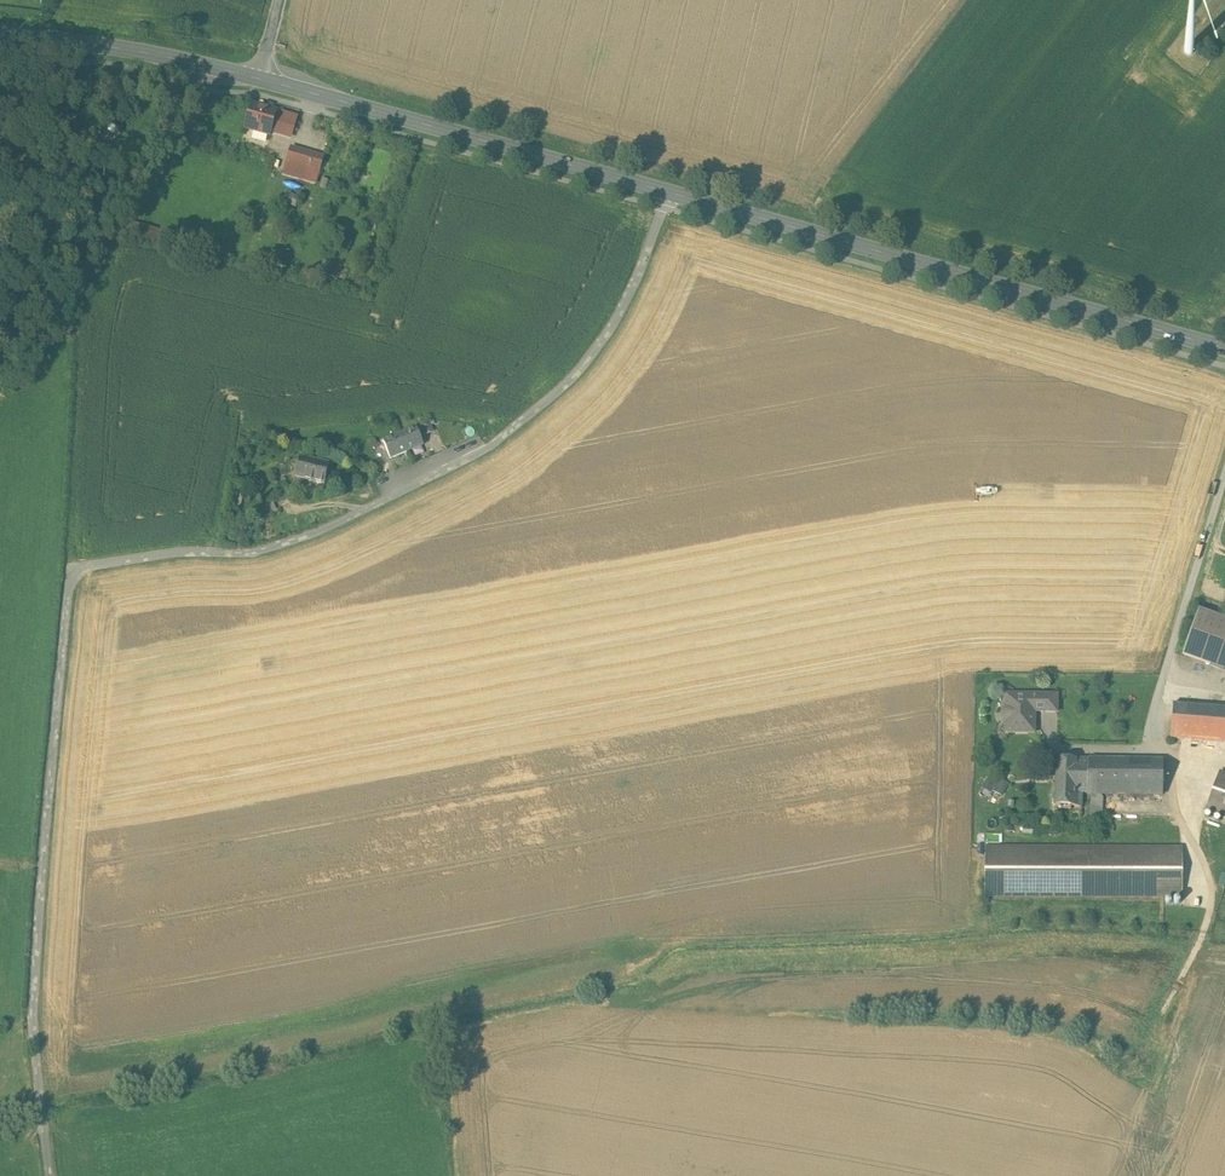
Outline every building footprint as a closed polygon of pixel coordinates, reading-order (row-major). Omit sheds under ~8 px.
[(251,104),(244,130),(270,137),(271,132),(292,138),(298,117),(251,104)] [(100,133),(97,134),(100,142),(103,140),(106,142),(109,141),(112,142),(112,141),(114,138),(116,137),(115,135),(115,133),(116,130),(114,130),(113,129),(111,127),(109,127),(107,127),(105,125),(104,127),(103,129),(100,130),(100,133)] [(283,176),(315,185),(324,157),(292,148),(283,176)] [(141,237),(160,242),(163,230),(144,225),(141,237)] [(429,422),(420,426),(424,437),(434,433),(429,422)] [(384,442),(391,458),(424,445),(417,429),(384,442)] [(295,477),(324,485),(330,464),(301,456),(295,477)] [(1199,610),(1183,655),(1224,670),(1224,619),(1199,610)] [(1057,695),(1012,695),(1012,705),(1009,706),(1008,706),(1006,707),(1004,709),(1003,711),(1003,713),(1003,715),(1003,717),(1004,719),(1005,721),(1005,733),(1034,733),(1035,718),(1032,716),(1032,712),(1057,712),(1057,695)] [(1173,705),(1170,739),(1224,743),(1224,709),(1173,705)] [(1083,794),(1087,794),(1089,761),(1058,760),(1056,806),(1082,808),(1083,794)] [(1163,761),(1089,761),(1087,794),(1091,794),(1103,795),(1163,795),(1163,761)] [(1220,772),(1206,811),(1224,818),(1224,774),(1220,772)] [(984,787),(1004,797),(1011,783),(991,773),(984,787)] [(1103,795),(1091,794),(1089,821),(1102,821),(1103,795)] [(1181,895),(1181,850),(986,849),(986,894),(1164,895),(1181,895)]
